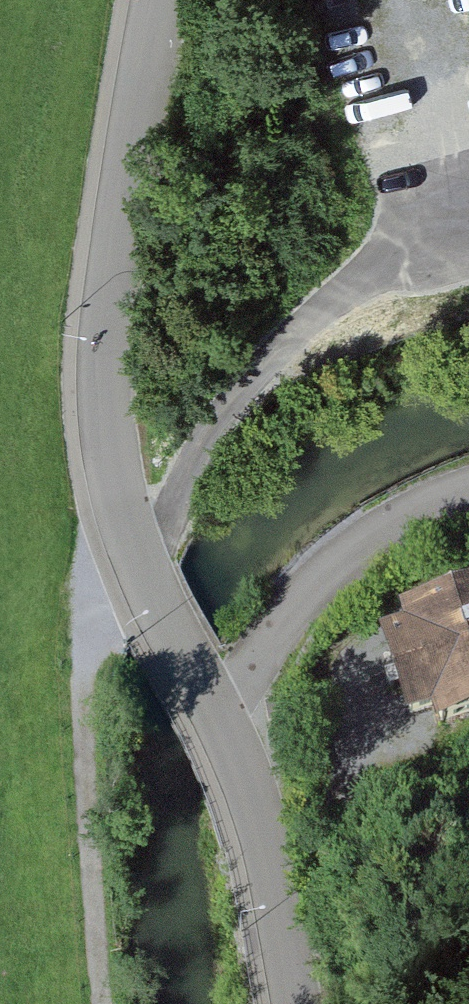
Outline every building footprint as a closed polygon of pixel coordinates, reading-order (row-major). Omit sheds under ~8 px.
[(442,733),(468,725),(468,600),(405,619),(414,639),(382,646),(399,720),(428,713),(442,733)]
